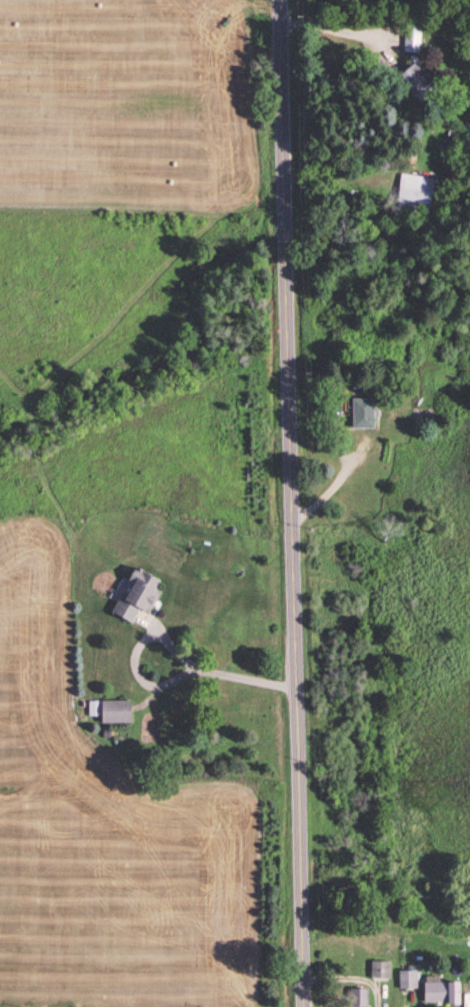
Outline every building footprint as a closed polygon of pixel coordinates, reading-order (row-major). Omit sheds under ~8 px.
[(405,52),(421,53),(422,21),(406,21),(405,52)] [(399,80),(427,107),(444,90),(416,62),(399,80)] [(432,215),(436,178),(402,174),(398,211),(432,215)] [(354,429),(376,429),(376,397),(354,397),(354,429)] [(114,612),(142,625),(147,613),(150,614),(165,582),(135,567),(114,612)] [(103,701),(103,724),(133,724),(133,701),(103,701)] [(392,962),(373,962),(373,979),(392,979),(392,962)] [(401,989),(418,989),(418,971),(401,971),(401,989)] [(463,1004),(463,983),(440,983),(440,978),(427,978),(427,1004),(463,1004)] [(352,989),(352,1006),(369,1006),(369,989),(352,989)]
